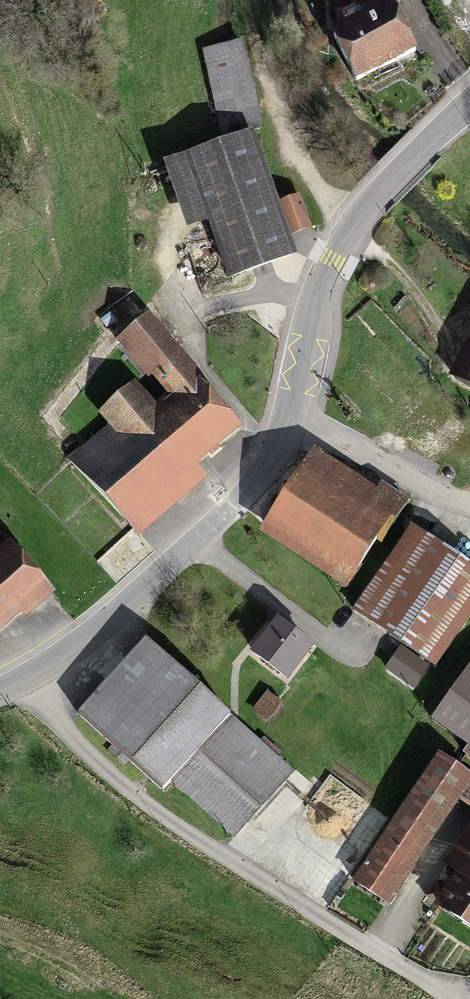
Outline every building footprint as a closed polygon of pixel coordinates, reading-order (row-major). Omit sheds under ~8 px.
[(351,89),(414,59),(386,0),(378,0),(349,14),(357,30),(329,43),(351,89)] [(206,56),(224,139),(262,131),(244,48),(206,56)] [(205,227),(228,288),(295,263),(288,244),(275,211),(248,140),(225,149),(162,172),(185,234),(205,227)] [(275,211),(288,244),(311,236),(298,202),(275,211)] [(73,465),(133,541),(200,487),(190,474),(236,437),(147,326),(121,347),(169,408),(153,420),(132,394),(99,421),(111,435),(73,465)] [(469,395),(469,328),(442,380),(469,395)] [(261,539),(347,597),(407,508),(382,491),(377,499),(316,458),(261,539)] [(431,673),(469,620),(469,576),(413,535),(354,617),(431,673)] [(47,599),(9,551),(0,557),(0,637),(47,599)] [(272,628),(247,662),(286,690),(311,656),(272,628)] [(169,787),(232,844),(291,779),(226,720),(222,724),(142,652),(78,723),(161,797),(169,787)] [(438,760),(353,890),(388,913),(459,806),(469,813),(469,782),(438,760)] [(442,873),(456,881),(434,915),(469,939),(469,830),(442,873)]
